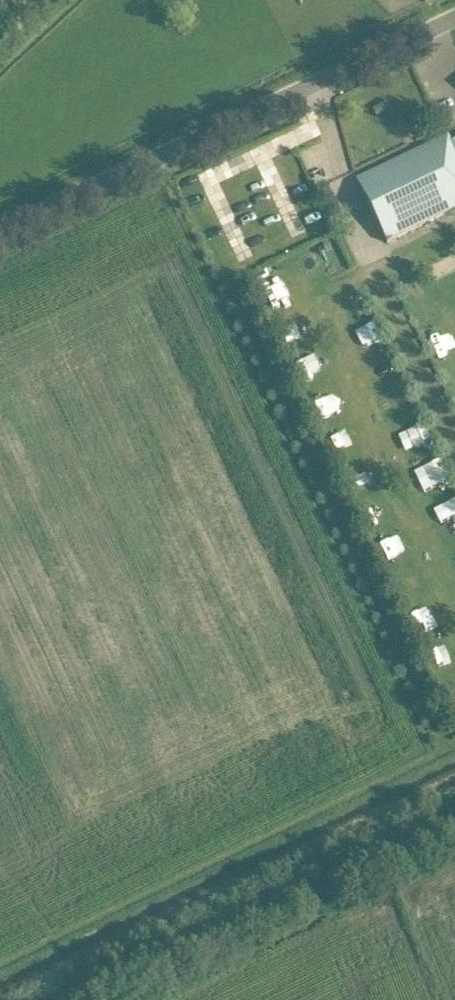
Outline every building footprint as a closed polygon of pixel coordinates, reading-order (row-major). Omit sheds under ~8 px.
[(452,144),(448,136),(357,179),(388,243),(454,211),(454,142),(452,144)] [(281,318),(299,314),(294,294),(276,299),(281,318)] [(306,331),(292,338),(297,348),(311,341),(306,331)] [(341,387),(315,399),(323,415),(348,404),(341,387)] [(349,428),(331,438),(340,455),(358,445),(349,428)] [(415,472),(423,485),(446,471),(438,458),(415,472)] [(434,509),(442,524),(454,518),(454,498),(434,509)]
